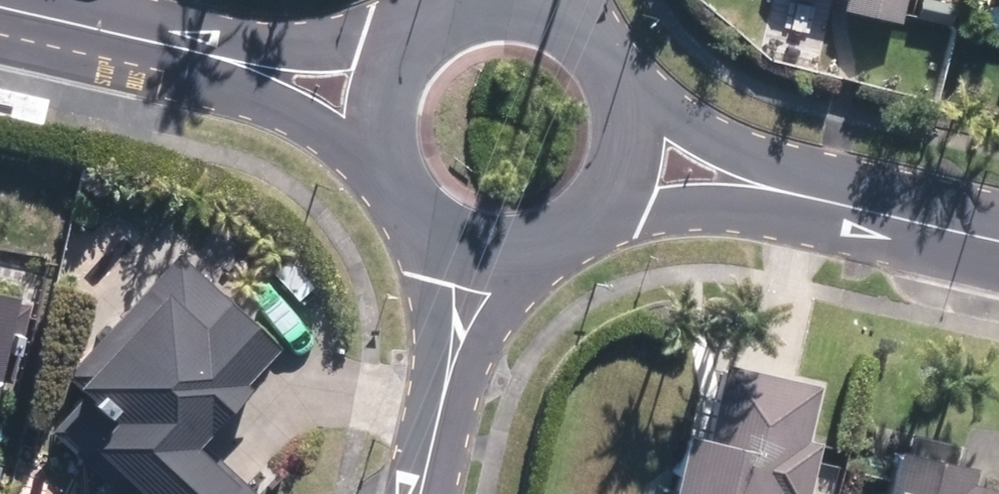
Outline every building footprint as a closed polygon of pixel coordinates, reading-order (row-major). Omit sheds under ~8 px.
[(846,11),(904,24),(909,0),(848,0),(846,11)] [(81,297),(134,233),(101,205),(48,270),(81,297)] [(203,447),(255,393),(249,388),(285,351),(183,253),(64,378),(86,399),(52,434),(115,493),(252,493),(203,447)] [(6,383),(17,384),(31,308),(22,306),(23,303),(0,298),(0,409),(6,383)] [(811,443),(823,390),(729,367),(711,444),(693,441),(681,493),(813,493),(825,446),(811,443)] [(977,489),(981,472),(904,456),(895,493),(998,493),(977,489)]
